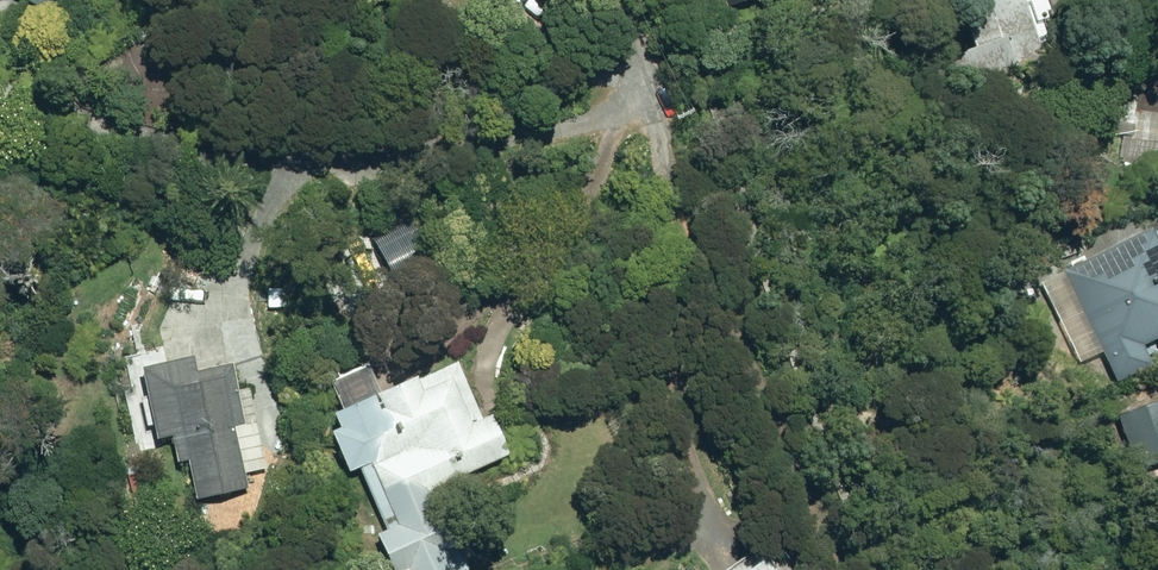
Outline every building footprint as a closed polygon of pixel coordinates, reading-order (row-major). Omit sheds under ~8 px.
[(505,14),(515,0),(485,0),(505,14)] [(961,89),(1046,57),(1024,0),(956,0),(974,43),(946,55),(961,89)] [(1138,70),(1124,159),(1157,164),(1157,154),(1157,72),(1138,70)] [(1117,381),(1152,363),(1143,343),(1157,335),(1157,240),(1150,224),(1024,290),(1064,371),(1102,352),(1117,381)] [(186,459),(195,499),(247,488),(234,424),(245,421),(230,361),(194,367),(191,353),(140,365),(156,438),(170,435),(175,461),(186,459)] [(409,569),(467,569),(468,569),(458,545),(462,544),(445,507),(441,508),(432,489),(508,453),(489,412),(482,416),(455,359),(415,377),(414,373),(330,409),(338,426),(328,430),(346,470),(358,466),(385,528),(375,533),(389,569),(398,569),(407,566),(409,569)] [(1157,453),(1157,399),(1140,406),(1157,453)] [(758,547),(724,569),(773,569),(758,547)]
